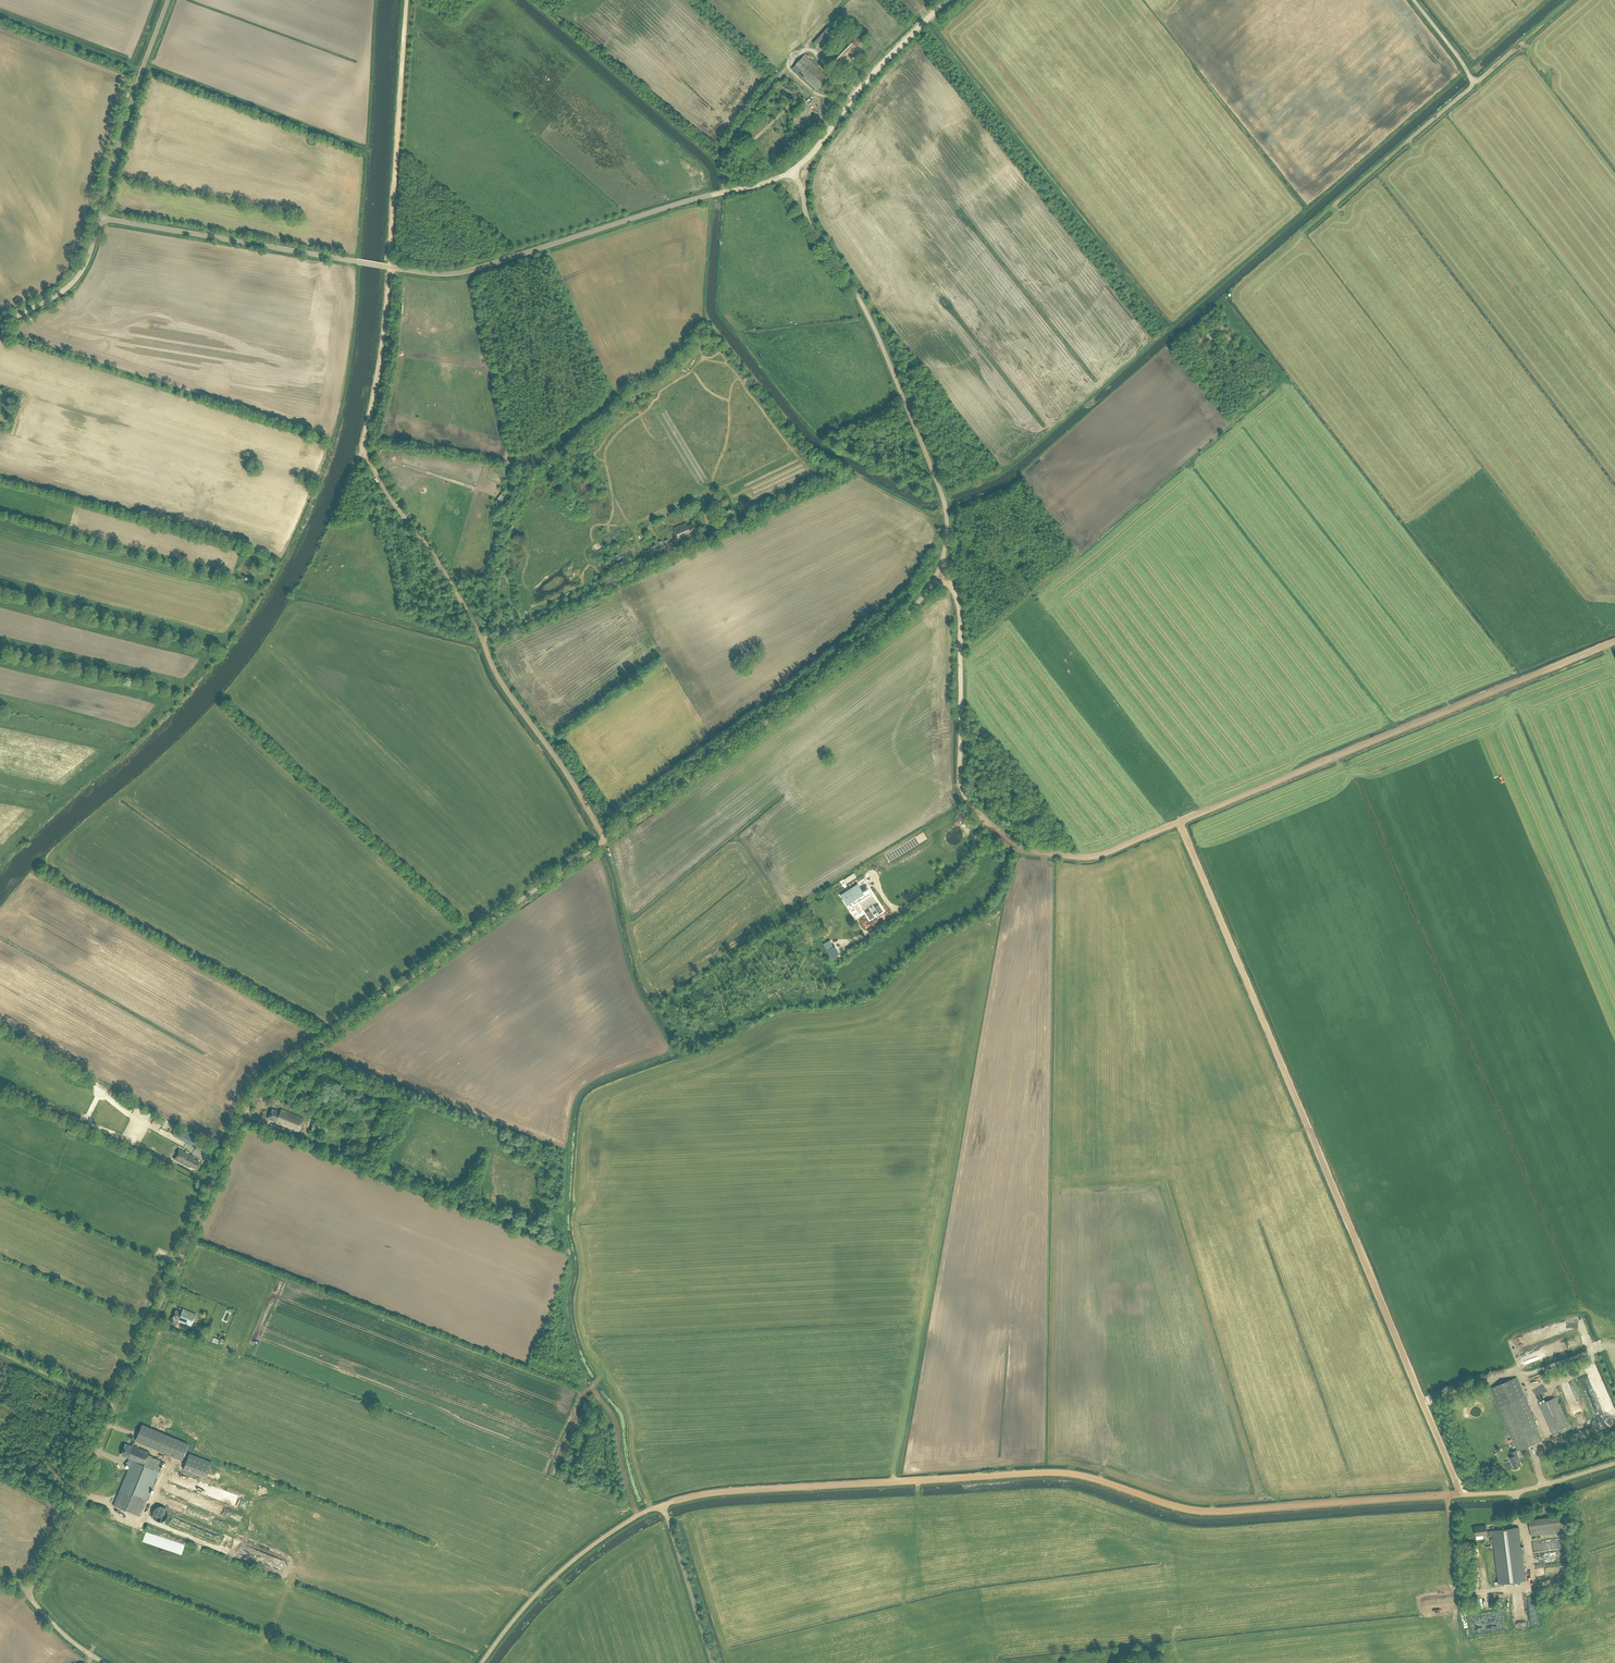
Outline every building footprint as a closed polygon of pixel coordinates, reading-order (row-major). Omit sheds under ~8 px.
[(814,43),(823,51),(837,36),(829,27),(814,43)] [(848,56),(857,47),(856,46),(861,41),(853,33),(830,57),(840,66),(846,59),(844,57),(847,55),(848,56)] [(793,69),(817,92),(829,79),(805,56),(793,69)] [(686,523),(673,528),(679,541),(688,537),(688,535),(697,531),(693,523),(687,526),(686,523)] [(676,546),(674,542),(669,544),(667,540),(664,541),(666,544),(664,545),(662,541),(657,543),(659,547),(658,548),(661,554),(669,550),(669,549),(676,546)] [(867,886),(861,889),(857,884),(841,895),(846,904),(856,898),(859,902),(859,901),(871,892),(867,886)] [(879,914),(883,911),(879,905),(875,907),(879,914)] [(839,921),(829,925),(831,933),(828,934),(830,938),(835,937),(836,941),(842,939),(839,933),(843,931),(839,921)] [(835,946),(827,951),(831,959),(839,955),(840,954),(839,953),(838,952),(836,948),(835,946)] [(302,1123),(304,1118),(281,1109),(280,1112),(272,1109),(268,1118),(277,1122),(277,1123),(290,1129),(291,1127),(294,1129),(294,1130),(298,1132),(299,1131),(302,1123)] [(314,1121),(310,1131),(317,1134),(320,1124),(314,1121)] [(274,1128),(272,1134),(297,1144),(300,1137),(287,1132),(287,1133),(274,1128)] [(177,1137),(192,1145),(196,1138),(181,1130),(177,1137)] [(190,1166),(195,1169),(199,1162),(191,1157),(191,1155),(179,1149),(174,1159),(189,1167),(190,1166)] [(196,1314),(183,1308),(181,1312),(176,1310),(173,1318),(183,1322),(182,1323),(191,1326),(196,1314)] [(204,1339),(210,1341),(213,1342),(215,1337),(206,1334),(205,1335),(199,1332),(198,1333),(193,1331),(191,1335),(204,1340),(204,1339)] [(1558,1355),(1555,1344),(1547,1346),(1551,1357),(1558,1355)] [(1530,1379),(1532,1385),(1543,1381),(1541,1375),(1530,1379)] [(1514,1468),(1521,1465),(1518,1458),(1519,1458),(1516,1451),(1543,1440),(1516,1378),(1491,1389),(1516,1447),(1517,1449),(1511,1452),(1513,1456),(1510,1458),(1512,1462),(1506,1465),(1508,1469),(1514,1467),(1514,1468)] [(1554,1434),(1571,1426),(1565,1412),(1566,1412),(1558,1394),(1541,1402),(1554,1434)] [(1588,1422),(1587,1414),(1577,1414),(1578,1423),(1588,1422)] [(143,1444),(172,1456),(181,1460),(185,1450),(188,1444),(142,1424),(135,1440),(143,1444)] [(119,1491),(113,1505),(139,1516),(145,1502),(156,1476),(157,1476),(162,1462),(161,1462),(148,1455),(149,1452),(133,1445),(132,1446),(125,1443),(121,1454),(129,1458),(129,1459),(132,1460),(119,1491)] [(189,1454),(183,1468),(206,1477),(212,1463),(189,1454)] [(240,1535),(253,1500),(182,1473),(170,1503),(175,1510),(240,1535)] [(170,1516),(171,1514),(170,1513),(170,1512),(169,1510),(168,1509),(167,1508),(166,1507),(164,1507),(162,1507),(161,1507),(160,1508),(159,1509),(158,1509),(157,1511),(156,1512),(156,1513),(156,1515),(156,1516),(157,1518),(157,1519),(158,1520),(160,1521),(161,1522),(162,1522),(164,1522),(165,1522),(166,1521),(168,1520),(169,1520),(169,1519),(170,1517),(170,1516)] [(1565,1515),(1529,1519),(1531,1536),(1567,1531),(1565,1515)] [(1493,1535),(1493,1538),(1490,1538),(1490,1543),(1494,1543),(1499,1584),(1526,1580),(1519,1527),(1492,1530),(1492,1531),(1487,1531),(1486,1525),(1475,1527),(1476,1536),(1487,1534),(1487,1536),(1493,1535)] [(1564,1551),(1535,1555),(1536,1564),(1566,1560),(1564,1551)] [(1516,1610),(1517,1626),(1526,1626),(1526,1610),(1516,1610)]
